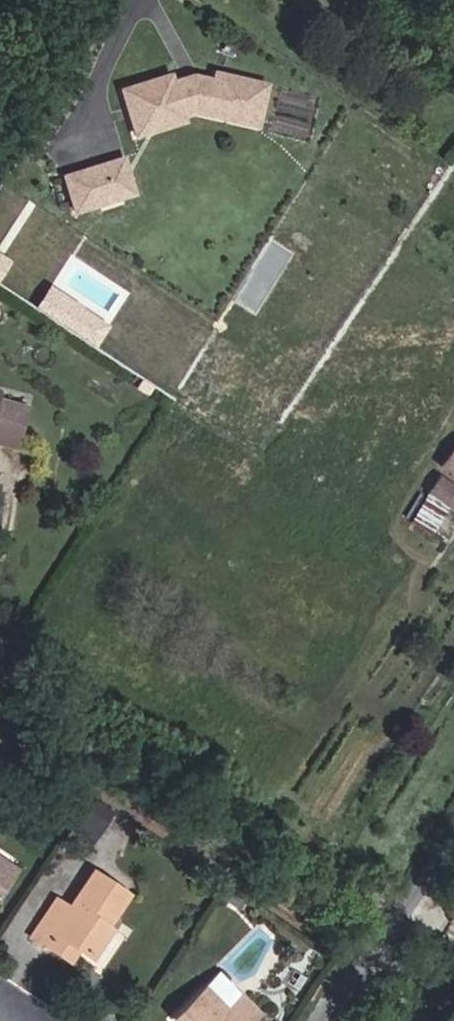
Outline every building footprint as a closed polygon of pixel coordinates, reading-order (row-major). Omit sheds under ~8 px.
[(178,74),(126,89),(140,141),(206,121),(265,134),(273,86),(219,73),(218,80),(200,76),(180,80),(178,74)] [(105,197),(98,177),(120,170),(116,157),(59,175),(70,209),(105,197)] [(127,190),(120,170),(98,177),(105,197),(127,190)] [(0,388),(0,446),(20,450),(30,407),(3,401),(5,389),(0,388)] [(445,469),(453,475),(453,457),(445,469)] [(453,519),(453,495),(430,480),(419,498),(453,519)] [(101,826),(110,812),(91,801),(83,815),(101,826)] [(10,871),(0,864),(0,888),(10,871)] [(86,952),(98,934),(124,897),(89,873),(65,909),(50,900),(30,934),(46,943),(53,931),(77,946),(86,952)] [(69,958),(77,946),(53,931),(46,943),(69,958)] [(86,952),(100,961),(112,943),(98,934),(86,952)] [(210,987),(179,1020),(262,1020),(268,1015),(249,993),(233,1008),(210,987)]
